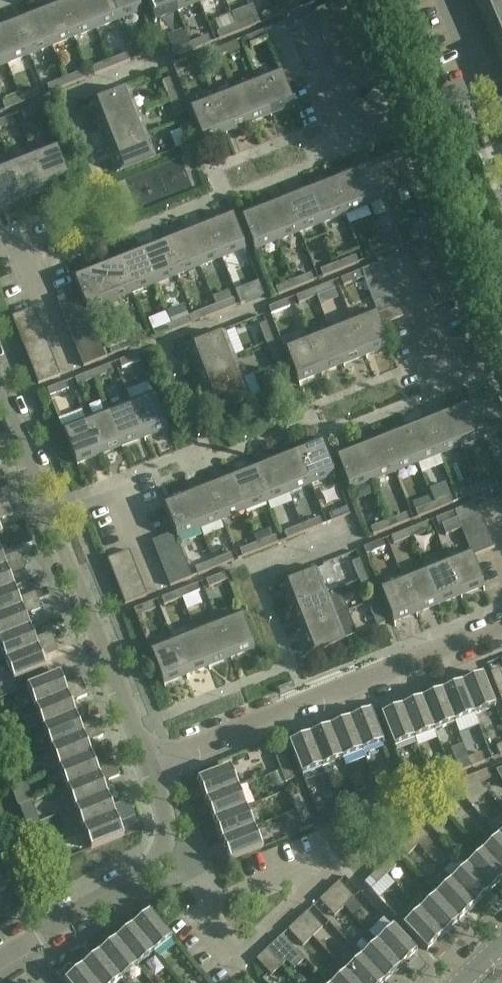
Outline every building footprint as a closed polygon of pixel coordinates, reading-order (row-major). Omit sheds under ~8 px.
[(85,0),(69,0),(60,3),(74,38),(96,29),(85,0)] [(111,0),(85,0),(96,29),(119,20),(111,0)] [(119,20),(142,11),(137,0),(111,0),(119,20)] [(173,0),(146,0),(154,21),(177,11),(173,0)] [(199,0),(173,0),(177,11),(200,3),(199,0)] [(501,42),(501,0),(484,0),(501,42)] [(300,9),(297,2),(280,9),(282,16),(300,9)] [(74,38),(60,3),(38,12),(52,47),(74,38)] [(339,15),(335,4),(313,13),(317,24),(339,15)] [(282,16),(280,9),(262,16),(264,23),(282,16)] [(52,47),(38,12),(16,21),(29,56),(52,47)] [(344,26),(339,15),(317,24),(321,35),(344,26)] [(255,27),(253,19),(235,26),(238,34),(255,27)] [(16,21),(0,27),(0,47),(7,64),(29,56),(16,21)] [(289,34),(285,24),(265,32),(269,42),(289,34)] [(238,34),(235,26),(217,33),(220,41),(238,34)] [(348,37),(344,26),(321,35),(326,46),(348,37)] [(245,39),(248,46),(267,39),(264,32),(245,39)] [(294,45),(289,34),(269,42),(273,53),(294,45)] [(211,44),(208,37),(190,44),(193,51),(211,44)] [(353,49),(348,37),(326,46),(330,57),(353,49)] [(236,43),(219,50),(222,57),(239,50),(236,43)] [(157,51),(155,44),(136,51),(139,58),(157,51)] [(193,51),(190,44),(172,51),(175,58),(193,51)] [(298,56),(294,45),(273,53),(277,64),(298,56)] [(357,60),(353,49),(330,57),(335,69),(357,60)] [(222,57),(219,50),(201,57),(204,64),(222,57)] [(130,62),(127,55),(109,62),(112,69),(130,62)] [(302,67),(298,56),(277,64),(280,72),(282,75),(302,67)] [(173,68),(176,75),(195,68),(192,60),(173,68)] [(112,69),(109,62),(91,69),(94,76),(112,69)] [(306,78),(302,67),(282,75),(286,86),(306,78)] [(85,80),(82,72),(65,79),(67,87),(85,80)] [(294,106),(286,86),(282,75),(280,72),(257,81),(271,116),(294,106)] [(67,87),(65,79),(47,87),(49,94),(67,87)] [(169,80),(162,83),(169,101),(176,98),(169,80)] [(271,116),(257,81),(235,90),(248,124),(271,116)] [(41,97),(38,90),(20,97),(23,104),(41,97)] [(93,104),(102,127),(137,114),(127,90),(93,104)] [(248,124),(235,90),(212,98),(226,133),(248,124)] [(23,104),(20,97),(2,104),(5,111),(23,104)] [(184,116),(176,98),(169,101),(176,119),(184,116)] [(226,133),(212,98),(189,108),(203,142),(226,133)] [(24,121),(42,114),(40,106),(21,114),(24,121)] [(145,136),(137,114),(102,127),(111,149),(145,136)] [(0,122),(0,130),(15,125),(12,117),(0,122)] [(180,128),(187,146),(194,143),(187,125),(180,128)] [(154,159),(145,136),(111,149),(120,173),(154,159)] [(69,181),(55,146),(32,155),(46,190),(69,181)] [(412,188),(398,154),(375,163),(389,198),(412,188)] [(46,190),(32,155),(10,164),(24,199),(46,190)] [(197,158),(157,169),(162,190),(203,179),(197,158)] [(389,198),(375,163),(353,172),(367,206),(389,198)] [(10,164),(0,168),(0,205),(1,208),(24,199),(10,164)] [(367,206),(353,172),(330,180),(344,215),(367,206)] [(344,215),(330,180),(308,189),(322,224),(344,215)] [(322,224),(308,189),(286,198),(300,233),(322,224)] [(300,233),(286,198),(264,207),(277,242),(300,233)] [(277,242),(264,207),(240,216),(254,251),(277,242)] [(231,214),(208,224),(222,258),(245,249),(231,214)] [(222,258),(208,224),(186,232),(199,267),(222,258)] [(431,236),(428,228),(409,236),(412,243),(431,236)] [(199,267),(186,232),(163,241),(177,276),(199,267)] [(403,247),(400,239),(382,246),(385,254),(403,247)] [(177,276),(163,241),(141,250),(155,285),(177,276)] [(438,254),(434,243),(411,252),(416,263),(438,254)] [(385,254),(382,246),(365,253),(367,261),(385,254)] [(155,285),(141,250),(119,259),(133,294),(155,285)] [(443,265),(438,254),(416,263),(420,274),(443,265)] [(358,264),(356,257),(338,264),(341,271),(358,264)] [(133,294),(119,259),(96,268),(110,303),(133,294)] [(341,271),(338,264),(320,271),(323,278),(341,271)] [(385,275),(381,264),(359,272),(362,280),(364,284),(385,275)] [(447,277),(443,265),(420,274),(425,285),(447,277)] [(110,303),(96,268),(73,277),(79,291),(83,303),(87,313),(110,303)] [(362,280),(359,272),(340,280),(343,287),(362,280)] [(314,282),(311,275),(293,282),(296,289),(314,282)] [(390,286),(385,275),(364,284),(368,295),(390,286)] [(451,288),(447,277),(425,285),(429,297),(451,288)] [(296,289),(293,282),(275,289),(278,296),(296,289)] [(332,283),(314,290),(317,298),(334,290),(332,283)] [(394,297),(390,286),(368,295),(373,306),(394,297)] [(456,299),(451,288),(429,297),(434,308),(456,299)] [(264,296),(261,289),(242,296),(245,304),(264,296)] [(317,298),(314,290),(296,297),(299,305),(317,298)] [(83,303),(79,291),(57,300),(61,312),(83,303)] [(398,309),(394,297),(373,306),(375,312),(377,317),(398,309)] [(236,307),(233,300),(215,307),(218,314),(236,307)] [(268,308),(271,316),(290,308),(287,301),(268,308)] [(87,314),(87,313),(83,303),(61,312),(66,323),(87,314)] [(218,314),(215,307),(197,314),(200,321),(218,314)] [(34,309),(31,311),(12,318),(16,330),(38,321),(34,309)] [(402,319),(398,309),(377,317),(381,328),(402,319)] [(389,347),(381,328),(377,317),(375,312),(352,321),(366,356),(389,347)] [(92,325),(87,314),(66,323),(70,334),(92,325)] [(191,325),(188,318),(171,325),(173,332),(191,325)] [(43,332),(38,321),(16,330),(20,341),(43,332)] [(366,356),(352,321),(330,330),(343,365),(366,356)] [(266,324),(259,327),(266,345),(273,342),(266,324)] [(97,336),(92,325),(70,334),(74,345),(97,336)] [(173,332),(171,325),(153,332),(156,339),(173,332)] [(343,365),(330,330),(307,339),(321,374),(343,365)] [(47,343),(43,332),(20,341),(25,352),(47,343)] [(147,342),(144,335),(126,342),(129,350),(147,342)] [(189,348),(198,371),(233,358),(224,335),(189,348)] [(101,347),(97,336),(74,345),(79,356),(101,347)] [(321,374),(307,339),(284,348),(298,383),(321,374)] [(129,350),(126,342),(108,349),(111,357),(129,350)] [(280,360),(273,342),(266,345),(273,363),(280,360)] [(52,354),(47,343),(25,352),(29,363),(52,354)] [(106,359),(101,347),(79,356),(83,368),(106,359)] [(56,365),(52,354),(29,363),(34,374),(56,365)] [(141,362),(138,355),(119,362),(122,369),(141,362)] [(242,380),(233,358),(198,371),(207,394),(242,380)] [(60,377),(56,365),(34,374),(38,385),(60,377)] [(110,366),(92,373),(95,380),(113,373),(110,366)] [(276,372),(284,391),(291,388),(284,369),(276,372)] [(95,380),(92,373),(74,380),(77,387),(95,380)] [(251,403),(242,380),(207,394),(217,417),(251,403)] [(66,383),(47,391),(50,398),(68,391),(66,383)] [(493,393),(470,403),(484,437),(501,430),(501,416),(493,393)] [(167,429),(154,395),(130,404),(144,438),(167,429)] [(484,437),(470,403),(448,411),(461,446),(484,437)] [(144,438),(130,404),(108,412),(122,447),(144,438)] [(461,446),(448,411),(425,420),(439,455),(461,446)] [(122,447),(108,412),(86,421),(100,456),(122,447)] [(439,455),(425,420),(403,429),(417,464),(439,455)] [(100,456),(86,421),(63,430),(76,465),(100,456)] [(417,464),(403,429),(381,438),(394,473),(417,464)] [(394,473),(381,438),(358,447),(372,482),(394,473)] [(334,475),(320,441),(297,450),(311,485),(334,475)] [(372,482),(358,447),(335,456),(349,491),(372,482)] [(311,485),(297,450),(275,459),(289,494),(311,485)] [(289,494),(275,459),(253,468),(267,503),(289,494)] [(267,503),(253,468),(230,477),(244,511),(267,503)] [(244,511),(230,477),(208,486),(222,520),(244,511)] [(498,486),(495,479),(477,486),(480,494),(498,486)] [(222,520),(208,486),(186,495),(200,529),(222,520)] [(480,494),(477,486),(459,493),(462,501),(480,494)] [(200,529),(186,495),(163,504),(174,533),(177,538),(200,529)] [(453,504),(450,497),(433,504),(436,511),(453,504)] [(10,508),(7,500),(0,502),(0,512),(10,508)] [(436,511),(433,504),(415,511),(418,518),(436,511)] [(481,515),(477,504),(455,512),(457,520),(459,524),(481,515)] [(10,508),(0,512),(0,521),(13,516),(10,508)] [(350,515),(347,508),(328,516),(331,523),(350,515)] [(455,512),(436,520),(438,527),(442,526),(446,536),(462,530),(459,524),(457,520),(455,512)] [(409,522),(406,515),(388,522),(391,529),(409,522)] [(486,526),(481,515),(459,524),(462,530),(463,535),(486,526)] [(322,526),(320,519),(302,526),(305,533),(322,526)] [(391,529),(388,522),(370,529),(373,536),(391,529)] [(427,523),(409,531),(412,538),(430,531),(427,523)] [(305,533),(302,526),(284,533),(287,541),(305,533)] [(490,537),(486,526),(463,535),(467,545),(490,537)] [(412,538),(409,531),(391,538),(394,545),(412,538)] [(177,538),(174,533),(152,542),(157,555),(179,546),(177,538)] [(278,544),(275,537),(257,544),(260,551),(278,544)] [(494,548),(490,537),(467,545),(470,552),(472,557),(494,548)] [(363,549),(366,556),(385,549),(382,541),(363,549)] [(260,551),(257,544),(239,551),(242,558),(260,551)] [(184,557),(179,546),(157,555),(161,565),(184,557)] [(129,551),(126,553),(107,560),(112,572),(134,563),(129,551)] [(484,587),(472,557),(470,552),(447,562),(461,596),(484,587)] [(23,562),(20,553),(3,560),(0,553),(0,571),(23,562)] [(233,562),(231,555),(213,562),(216,569),(233,562)] [(188,568),(184,557),(161,565),(166,577),(188,568)] [(359,561),(352,564),(359,582),(367,579),(359,561)] [(23,562),(0,571),(0,594),(14,589),(9,576),(26,570),(23,562)] [(216,569),(213,562),(195,569),(198,576),(216,569)] [(461,596),(447,562),(425,570),(438,605),(461,596)] [(138,574),(134,563),(112,572),(116,583),(138,574)] [(329,567),(318,572),(283,585),(292,608),(338,590),(329,567)] [(192,578),(188,568),(166,577),(170,587),(192,578)] [(438,605),(425,570),(402,579),(416,614),(438,605)] [(143,585),(138,574),(116,583),(120,594),(143,585)] [(227,581),(225,574),(206,582),(209,589),(227,581)] [(374,596),(367,579),(359,582),(366,599),(374,596)] [(416,614),(402,579),(379,589),(393,623),(416,614)] [(147,596),(143,585),(120,594),(125,605),(147,596)] [(197,585),(179,592),(182,599),(200,592),(197,585)] [(14,589),(0,594),(0,617),(39,602),(35,593),(19,600),(14,589)] [(347,612),(338,590),(292,608),(301,631),(347,612)] [(182,599),(179,592),(161,599),(164,607),(182,599)] [(39,602),(0,617),(0,640),(30,629),(25,617),(42,610),(39,602)] [(134,610),(136,618),(155,610),(152,603),(134,610)] [(370,609),(378,627),(385,624),(377,606),(370,609)] [(357,636),(347,612),(301,631),(310,654),(357,636)] [(254,649),(240,614),(217,623),(231,658),(254,649)] [(231,658),(217,623),(195,632),(209,667),(231,658)] [(30,629),(0,640),(0,647),(6,662),(55,642),(51,634),(35,640),(30,629)] [(209,667),(195,632),(173,641),(186,676),(209,667)] [(186,676),(173,641),(149,650),(163,685),(186,676)] [(58,650),(55,642),(6,662),(14,682),(46,669),(41,657),(58,650)] [(490,673),(495,685),(501,683),(501,677),(499,669),(490,673)] [(27,688),(35,709),(84,690),(81,681),(64,687),(59,675),(27,688)] [(495,707),(482,675),(461,684),(474,716),(495,707)] [(474,716),(461,684),(441,692),(454,724),(474,716)] [(87,697),(84,690),(35,709),(43,729),(76,716),(71,704),(87,697)] [(454,724),(441,692),(421,700),(434,732),(454,724)] [(434,732),(421,700),(401,708),(414,740),(434,732)] [(414,740),(401,708),(381,716),(393,748),(414,740)] [(370,711),(349,720),(362,752),(383,744),(370,711)] [(80,727),(76,716),(43,729),(51,749),(100,730),(97,721),(80,727)] [(362,752),(349,720),(329,728),(342,760),(362,752)] [(342,760),(329,728),(309,736),(322,768),(342,760)] [(103,737),(100,730),(51,749),(59,769),(92,756),(87,744),(103,737)] [(322,768),(309,736),(289,744),(301,776),(322,768)] [(481,754),(469,759),(472,768),(485,763),(481,754)] [(284,755),(275,759),(280,771),(289,768),(284,755)] [(96,768),(92,756),(59,769),(67,789),(116,770),(113,761),(96,768)] [(472,768),(469,759),(456,764),(460,773),(472,768)] [(238,788),(230,767),(198,780),(206,801),(238,788)] [(294,780),(289,768),(280,771),(285,784),(294,780)] [(119,778),(116,770),(67,789),(75,810),(108,797),(103,784),(119,778)] [(444,779),(441,770),(428,775),(432,784),(444,779)] [(490,778),(487,770),(474,775),(477,783),(490,778)] [(432,784),(428,775),(415,780),(419,789),(432,784)] [(477,783),(474,775),(462,780),(465,788),(477,783)] [(246,808),(238,788),(206,801),(214,821),(246,808)] [(392,789),(379,794),(383,803),(395,798),(392,789)] [(383,803),(379,794),(367,799),(370,808),(383,803)] [(300,795),(291,799),(296,812),(305,808),(300,795)] [(112,808),(108,797),(75,810),(83,829),(132,810),(129,801),(112,808)] [(458,806),(453,800),(443,810),(448,816),(458,806)] [(351,805),(339,810),(343,819),(355,814),(351,805)] [(254,828),(246,808),(214,821),(222,841),(254,828)] [(310,820),(305,808),(296,812),(301,824),(310,820)] [(135,818),(132,810),(83,829),(91,850),(124,837),(119,824),(135,818)] [(343,819),(339,810),(327,815),(330,824),(343,819)] [(448,816),(443,810),(433,819),(438,825),(448,816)] [(262,849),(254,828),(222,841),(230,862),(262,849)] [(427,836),(421,830),(411,839),(417,845),(427,836)] [(498,837),(482,851),(501,873),(501,841),(498,837)] [(417,845),(411,839),(402,849),(407,854),(417,845)] [(482,851),(467,866),(491,891),(501,880),(501,873),(482,851)] [(395,866),(390,860),(380,869),(385,875),(395,866)] [(6,890),(3,887),(11,881),(0,866),(0,894),(6,890)] [(491,891),(467,866),(451,881),(475,906),(491,891)] [(385,875),(380,869),(370,878),(376,884),(385,875)] [(475,906),(451,881),(435,896),(459,921),(475,906)] [(354,899),(339,883),(329,892),(344,908),(354,899)] [(344,908),(329,892),(319,901),(334,917),(344,908)] [(459,921),(435,896),(419,910),(443,936),(459,921)] [(443,936),(419,910),(403,926),(427,951),(443,936)] [(171,939),(149,912),(132,926),(154,953),(171,939)] [(323,929),(307,912),(297,922),(313,938),(323,929)] [(313,938),(297,922),(288,931),(303,947),(313,938)] [(154,953),(132,926),(115,940),(137,967),(154,953)] [(417,953),(393,927),(377,942),(401,968),(417,953)] [(281,937),(276,942),(266,952),(281,967),(286,963),(294,971),(304,961),(281,937)] [(137,967),(115,940),(98,954),(120,981),(137,967)] [(401,968),(377,942),(361,957),(385,982),(401,968)] [(281,967),(266,952),(256,961),(272,977),(281,967)] [(98,954),(81,967),(94,982),(117,982),(120,981),(98,954)] [(361,957),(345,972),(356,982),(384,982),(385,982),(361,957)] [(81,967),(64,981),(66,982),(94,982),(81,967)] [(345,972),(334,982),(356,982),(345,972)]
